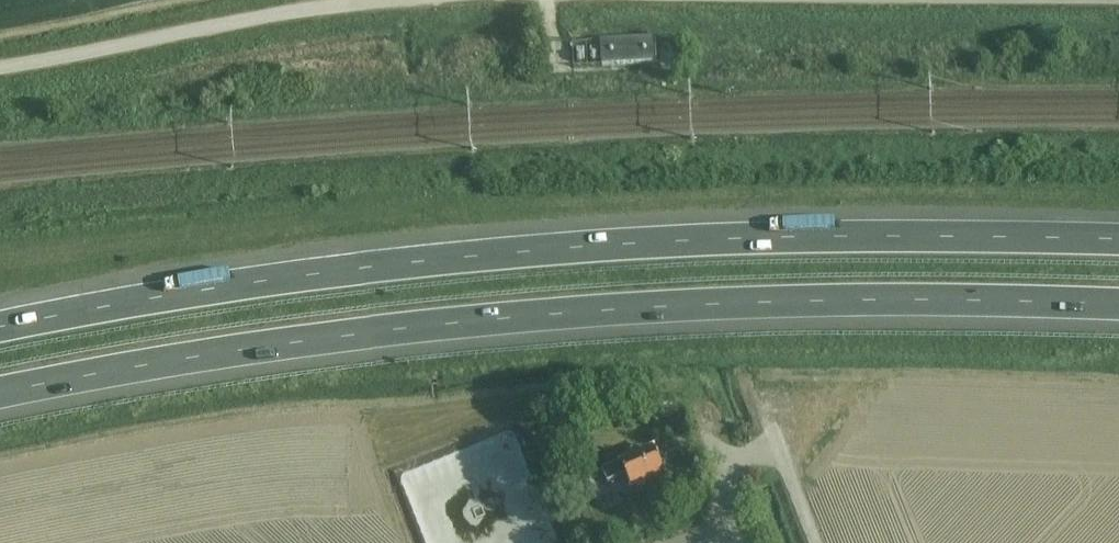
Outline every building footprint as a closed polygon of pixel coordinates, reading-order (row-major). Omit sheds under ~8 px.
[(655,41),(601,43),(602,65),(656,63),(655,41)] [(398,476),(426,542),(550,542),(555,541),(510,430),(398,476)] [(632,490),(665,475),(653,449),(602,472),(607,484),(625,476),(632,490)]
